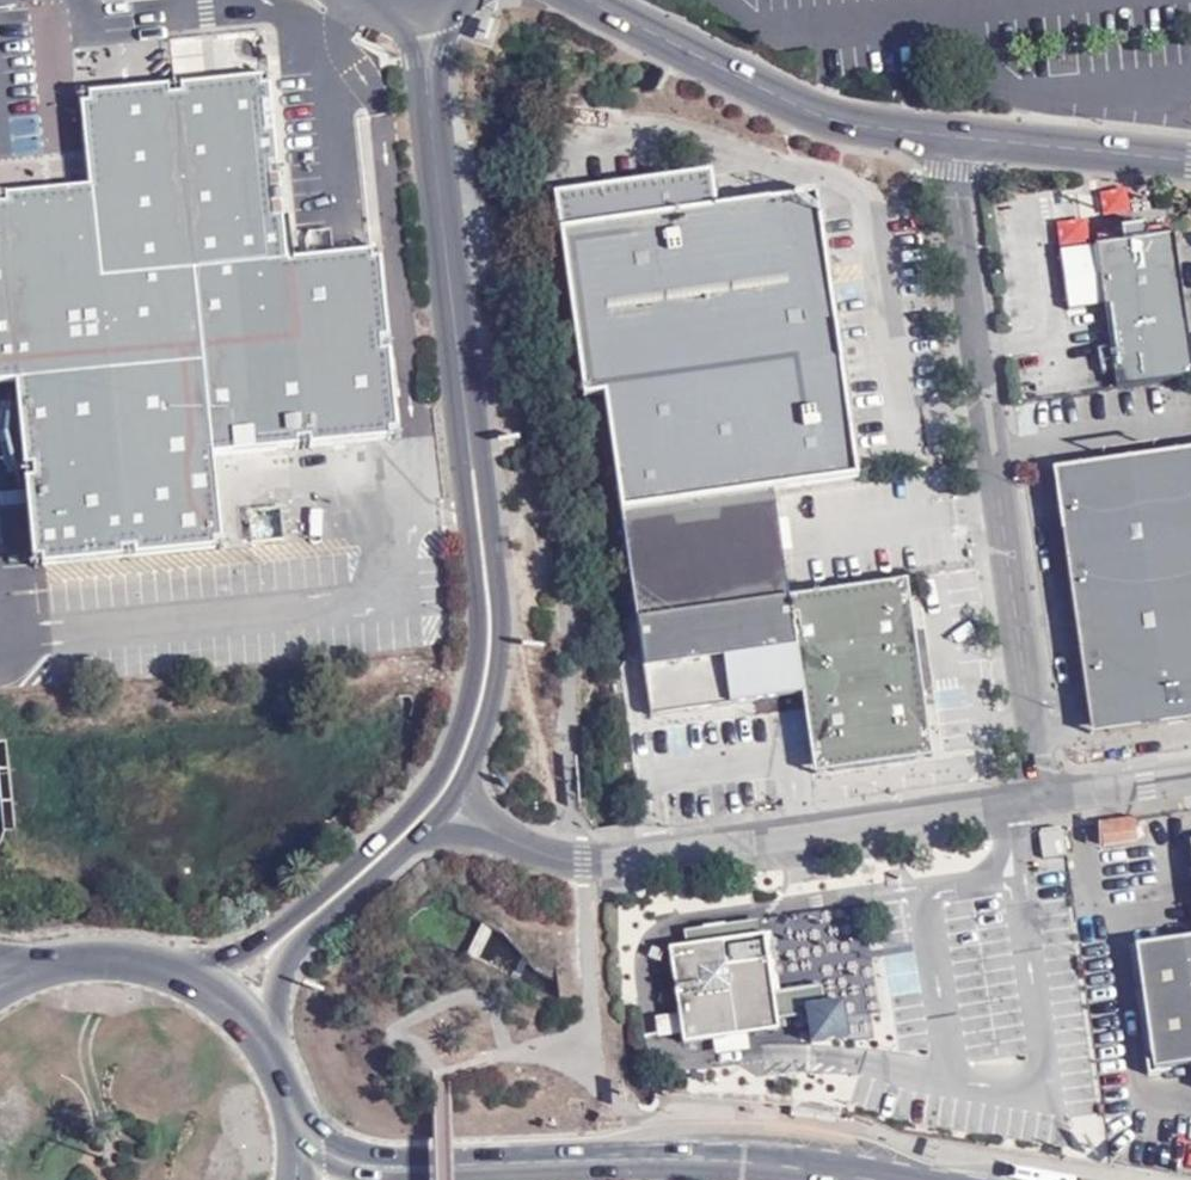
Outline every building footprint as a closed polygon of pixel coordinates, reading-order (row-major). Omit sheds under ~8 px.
[(180,91),(261,82),(261,75),(179,83),(180,91)] [(22,373),(32,465),(32,477),(40,558),(119,549),(133,548),(212,541),(203,455),(214,454),(297,447),(296,439),(307,438),(308,445),(397,437),(386,343),(377,247),(373,247),(373,249),(286,259),(278,174),(271,175),(270,163),(277,162),(269,82),(261,82),(180,91),(168,92),(93,99),(101,193),(6,202),(0,203),(0,375),(22,373)] [(89,99),(93,99),(168,92),(167,85),(88,92),(89,99)] [(6,192),(6,202),(101,193),(93,99),(89,99),(82,100),(89,183),(52,187),(6,192)] [(551,191),(566,291),(799,253),(824,249),(816,189),(715,204),(710,169),(551,191)] [(1122,239),(1096,243),(1097,247),(1105,304),(1111,346),(1098,348),(1101,373),(1115,371),(1117,387),(1177,378),(1159,245),(1158,234),(1147,236),(1146,225),(1121,228),(1122,239)] [(1184,377),(1190,376),(1190,368),(1171,232),(1165,233),(1182,361),(1184,377)] [(1159,245),(1177,378),(1184,377),(1182,361),(1165,233),(1158,234),(1159,245)] [(1105,304),(1097,247),(1077,250),(1085,307),(1105,304)] [(799,253),(566,291),(580,396),(600,393),(619,520),(719,507),(695,378),(840,358),(824,249),(799,253)] [(695,378),(719,507),(773,499),(771,486),(855,475),(840,358),(695,378)] [(16,382),(23,466),(32,465),(22,373),(0,375),(0,384),(16,382)] [(1190,719),(1190,448),(1186,450),(1054,467),(1091,732),(1190,719)] [(203,455),(212,541),(221,540),(214,454),(203,455)] [(40,558),(32,477),(25,477),(33,558),(40,558)] [(719,507),(619,520),(633,617),(785,595),(773,499),(719,507)] [(212,541),(133,548),(134,556),(213,549),(212,541)] [(119,549),(40,558),(41,565),(121,558),(119,549)] [(799,694),(811,774),(931,757),(905,578),(785,595),(799,694)] [(785,595),(633,617),(647,716),(799,694),(785,595)] [(1097,824),(1099,836),(1134,832),(1132,819),(1097,824)] [(1036,833),(1038,845),(1061,842),(1063,842),(1060,830),(1036,833)] [(1134,832),(1099,836),(1101,846),(1135,841),(1134,832)] [(1040,859),(1063,856),(1061,842),(1038,845),(1040,859)] [(782,915),(752,920),(754,935),(762,934),(768,978),(791,975),(782,915)] [(675,1012),(678,1033),(679,1043),(711,1039),(749,1034),(775,1029),(774,1019),(794,1017),(798,1019),(807,1025),(809,1042),(844,1036),(839,1002),(821,1004),(819,985),(769,992),(768,978),(762,934),(754,935),(752,920),(700,929),(702,943),(683,945),(667,948),(675,1012)] [(680,931),(683,945),(702,943),(700,929),(680,931)] [(1132,947),(1150,1071),(1190,1064),(1190,938),(1132,947)] [(868,1012),(865,989),(842,991),(845,1014),(868,1012)] [(655,1036),(678,1033),(675,1012),(653,1016),(655,1036)] [(847,1016),(849,1037),(871,1036),(870,1015),(847,1016)] [(749,1034),(711,1039),(714,1054),(751,1051),(749,1034)]
